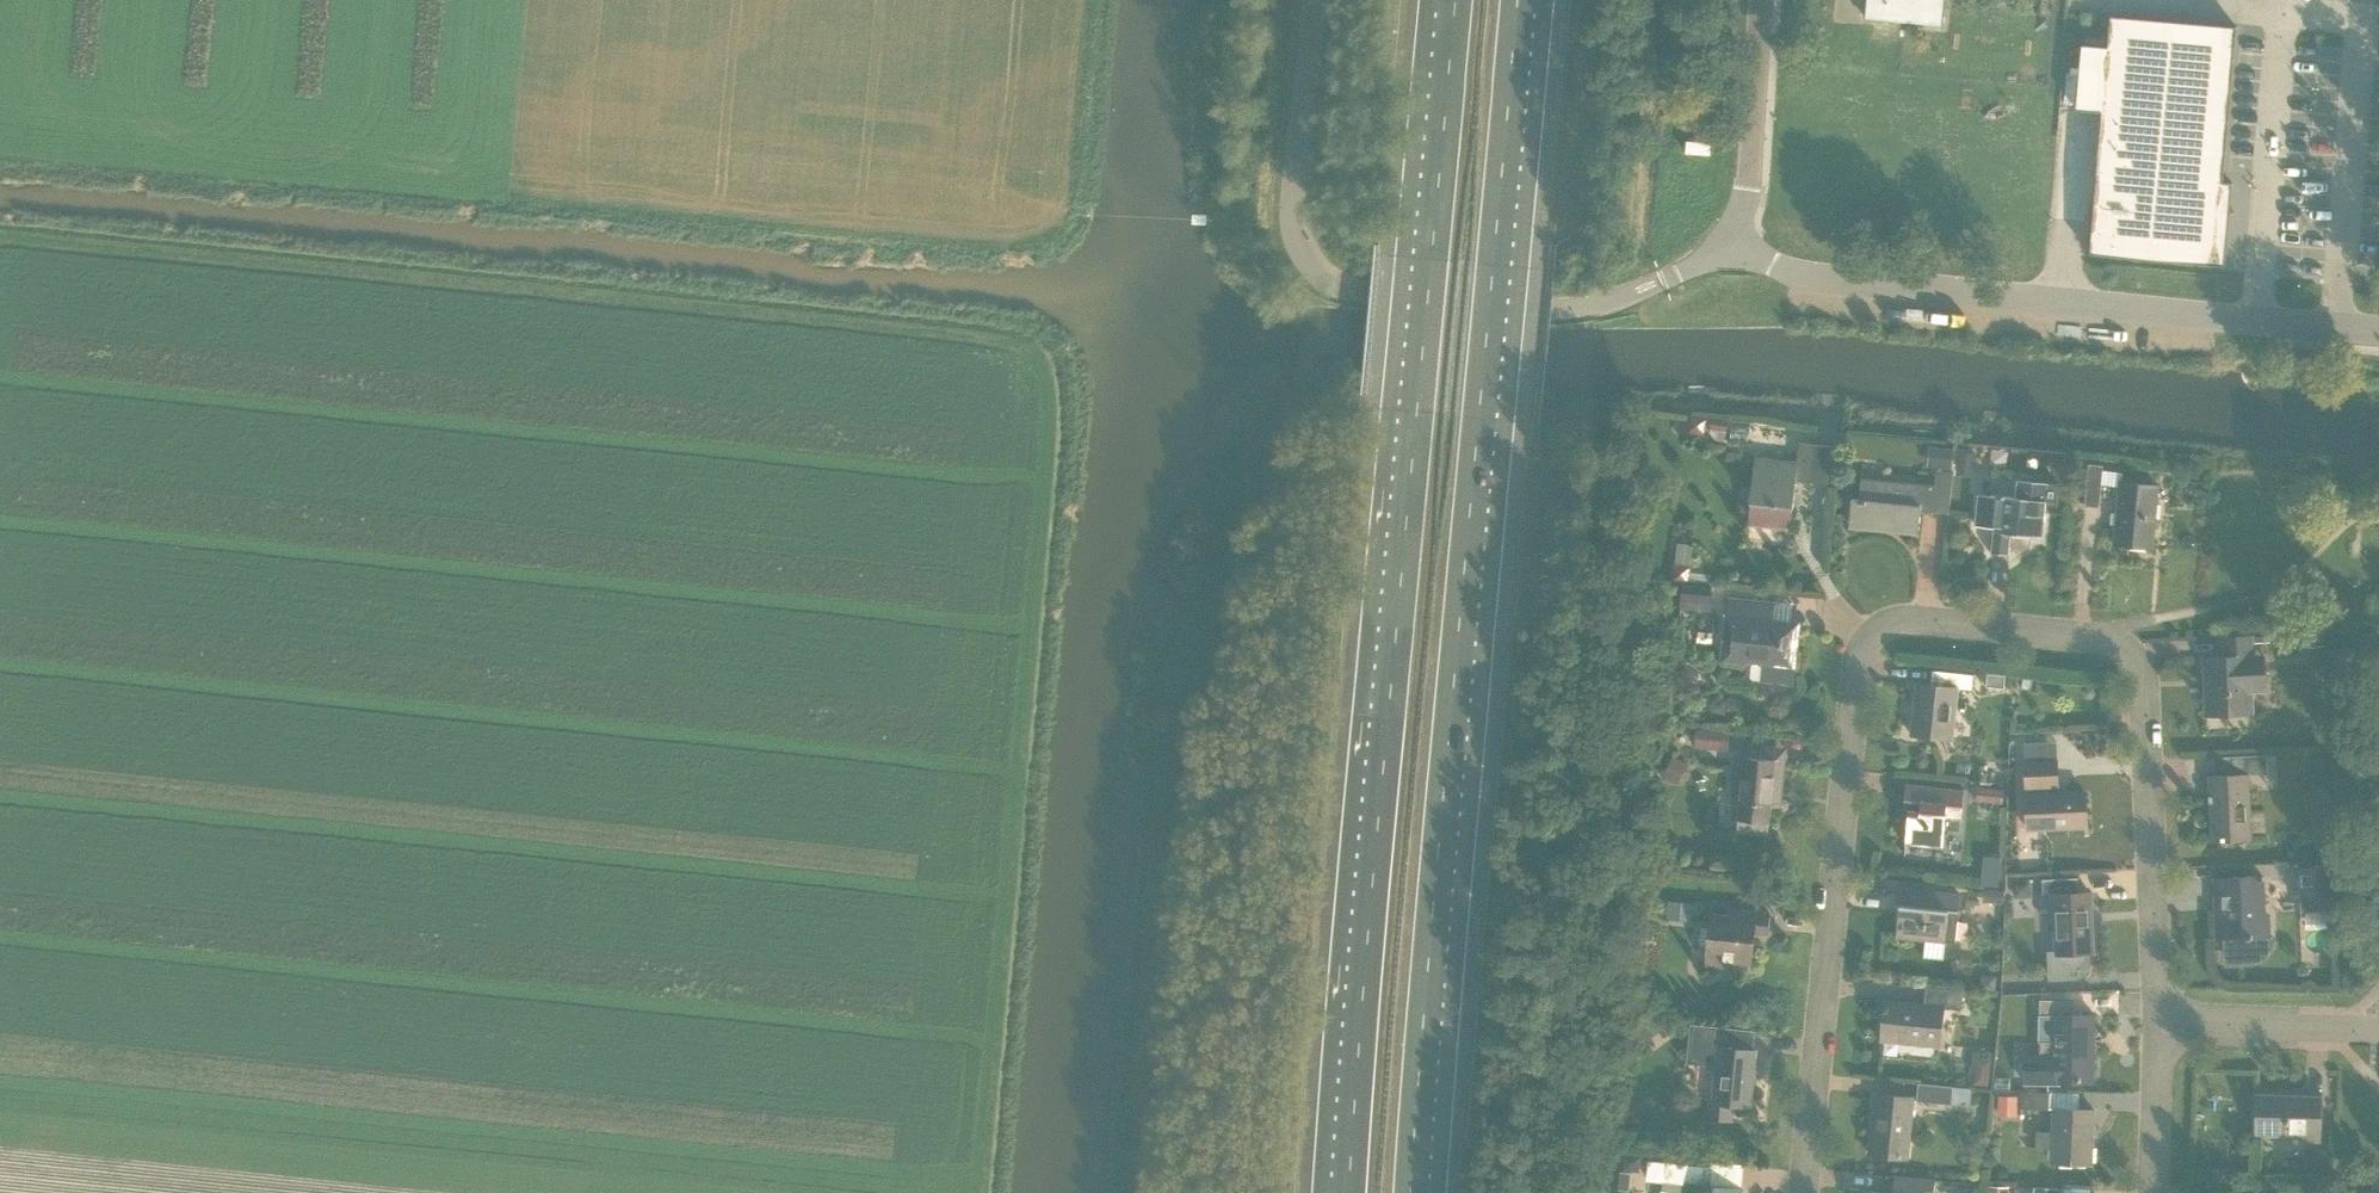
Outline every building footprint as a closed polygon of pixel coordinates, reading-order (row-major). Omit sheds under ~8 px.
[(1943,25),(1946,0),(1870,0),(1868,17),(1943,25)] [(2219,246),(2238,27),(2112,16),(2109,47),(2083,45),(2078,109),(2080,109),(2081,94),(2105,96),(2091,254),(2123,257),(2124,238),(2219,246)] [(1705,427),(1706,417),(1692,416),(1690,431),(1700,432),(1705,427)] [(1712,430),(1712,432),(1715,437),(1719,439),(1726,440),(1727,432),(1728,422),(1713,420),(1712,429),(1712,430)] [(1933,467),(1951,469),(1954,445),(1936,444),(1933,467)] [(1757,460),(1750,526),(1791,531),(1796,487),(1797,481),(1829,484),(1831,457),(1832,446),(1817,445),(1817,447),(1800,445),(1798,465),(1757,460)] [(1960,446),(1957,469),(1975,471),(1978,448),(1960,446)] [(2052,456),(2050,475),(2064,476),(2066,457),(2052,456)] [(2103,470),(2104,466),(2090,465),(2087,506),(2100,507),(2102,485),(2121,487),(2115,546),(2151,549),(2157,488),(2123,485),(2125,471),(2103,470)] [(1950,513),(1954,475),(1938,473),(1937,488),(1863,480),(1861,498),(1854,497),(1851,529),(1919,537),(1922,510),(1950,513)] [(1979,495),(1976,526),(1996,528),(1993,555),(2010,557),(2012,535),(2044,538),(2047,506),(2057,507),(2059,485),(2049,484),(2019,482),(2018,498),(1979,495)] [(1687,562),(1674,561),(1673,574),(1686,575),(1687,562)] [(1683,581),(1681,600),(1710,603),(1712,584),(1683,581)] [(1795,670),(1800,625),(1770,621),(1772,604),(1730,600),(1726,646),(1718,645),(1716,661),(1748,665),(1747,680),(1796,686),(1797,670),(1795,670)] [(2221,659),(2206,659),(2207,681),(2214,681),(2216,714),(2252,712),(2251,692),(2265,691),(2264,657),(2253,657),(2253,637),(2220,638),(2221,659)] [(1691,674),(1690,685),(1694,690),(1699,690),(1704,686),(1705,675),(1701,670),(1696,669),(1691,674)] [(1989,671),(1988,685),(2004,686),(2006,672),(1989,671)] [(1913,736),(1953,741),(1958,690),(1974,691),(1975,678),(1934,673),(1932,686),(1918,685),(1913,736)] [(1732,718),(1741,707),(1731,699),(1722,710),(1732,718)] [(1695,748),(1730,750),(1731,731),(1697,728),(1695,748)] [(1734,774),(1731,803),(1741,804),(1738,833),(1769,835),(1773,793),(1783,794),(1787,759),(1778,759),(1765,757),(1766,747),(1747,745),(1746,756),(1744,775),(1734,774)] [(2251,838),(2247,775),(2268,774),(2267,754),(2223,757),(2224,776),(2210,776),(2213,840),(2251,838)] [(1686,764),(1674,757),(1663,777),(1676,784),(1686,764)] [(2026,764),(2025,765),(2028,828),(2050,827),(2050,837),(2054,841),(2065,841),(2069,836),(2069,827),(2087,826),(2086,795),(2059,796),(2058,763),(2058,761),(2026,761),(2026,764)] [(1963,820),(1966,790),(1908,785),(1906,800),(1911,801),(1907,845),(1943,849),(1945,819),(1963,820)] [(1978,786),(1976,801),(2003,803),(2004,789),(1978,786)] [(1985,870),(1984,884),(2000,886),(2002,872),(1985,870)] [(2266,939),(2266,936),(2270,936),(2269,912),(2266,913),(2264,877),(2214,879),(2215,898),(2220,898),(2222,938),(2225,938),(2226,957),(2250,956),(2255,954),(2260,952),(2263,948),(2265,943),(2266,939)] [(2030,895),(2029,878),(2015,879),(2016,896),(2030,895)] [(2091,892),(2079,893),(2078,880),(2043,881),(2044,898),(2054,898),(2056,956),(2050,956),(2051,979),(2078,978),(2080,977),(2082,977),(2084,976),(2085,975),(2086,974),(2087,973),(2088,971),(2089,969),(2089,968),(2088,953),(2094,953),(2091,892)] [(2005,888),(1986,887),(1986,902),(2005,902),(2005,888)] [(1897,891),(1896,907),(1901,907),(1898,937),(1946,942),(1957,943),(1958,937),(1962,898),(1897,891)] [(1695,903),(1672,900),(1670,916),(1694,918),(1695,903)] [(1768,934),(1770,914),(1736,911),(1735,917),(1712,915),(1707,967),(1724,968),(1725,962),(1751,964),(1754,933),(1768,934)] [(1983,976),(1983,987),(1995,987),(1995,977),(1983,976)] [(1961,1010),(1963,994),(1928,990),(1926,1006),(1886,1002),(1882,1041),(1940,1047),(1944,1008),(1961,1010)] [(2007,1010),(2016,1010),(2021,1005),(2021,995),(2007,995),(2007,1010)] [(2097,1014),(2070,1012),(2070,1002),(2040,1002),(2040,1018),(2053,1018),(2053,1041),(2041,1041),(2040,1053),(2025,1053),(2024,1084),(2096,1083),(2097,1050),(2101,1048),(2103,1047),(2105,1045),(2106,1043),(2106,1041),(2106,1039),(2105,1037),(2104,1035),(2103,1034),(2101,1033),(2099,1032),(2097,1032),(2097,1014)] [(1636,1023),(1644,1035),(1662,1022),(1653,1011),(1636,1023)] [(1708,1117),(1732,1120),(1734,1104),(1751,1106),(1757,1053),(1731,1050),(1733,1029),(1698,1025),(1694,1059),(1718,1061),(1714,1101),(1710,1100),(1708,1117)] [(1977,1077),(1976,1084),(1988,1085),(1989,1073),(1982,1072),(1977,1077)] [(2006,1072),(1999,1072),(1999,1084),(2011,1084),(2011,1077),(2006,1072)] [(1917,1100),(1952,1104),(1954,1088),(1918,1085),(1917,1100)] [(2022,1091),(2021,1108),(2050,1109),(2051,1092),(2022,1091)] [(2322,1095),(2311,1095),(2256,1093),(2254,1135),(2305,1137),(2304,1142),(2321,1142),(2322,1095)] [(2018,1095),(1999,1094),(1998,1108),(2018,1109),(2018,1095)] [(1870,1156),(1907,1160),(1914,1099),(1879,1096),(1875,1133),(1872,1133),(1870,1156)] [(2038,1130),(2037,1148),(2053,1149),(2053,1164),(2093,1165),(2095,1111),(2076,1111),(2055,1110),(2054,1131),(2038,1130)] [(1648,1125),(1644,1133),(1653,1139),(1658,1131),(1648,1125)] [(2320,1170),(2334,1170),(2335,1151),(2321,1151),(2320,1170)] [(1639,1167),(1640,1155),(1626,1153),(1624,1165),(1639,1167)] [(1648,1180),(1663,1182),(1663,1184),(1689,1186),(1688,1192),(1742,1192),(1742,1190),(1709,1186),(1712,1162),(1652,1155),(1652,1160),(1649,1160),(1648,1180)] [(1607,1168),(1606,1184),(1631,1185),(1631,1169),(1607,1168)] [(1937,1181),(1896,1176),(1894,1192),(1936,1192),(1937,1181)]
